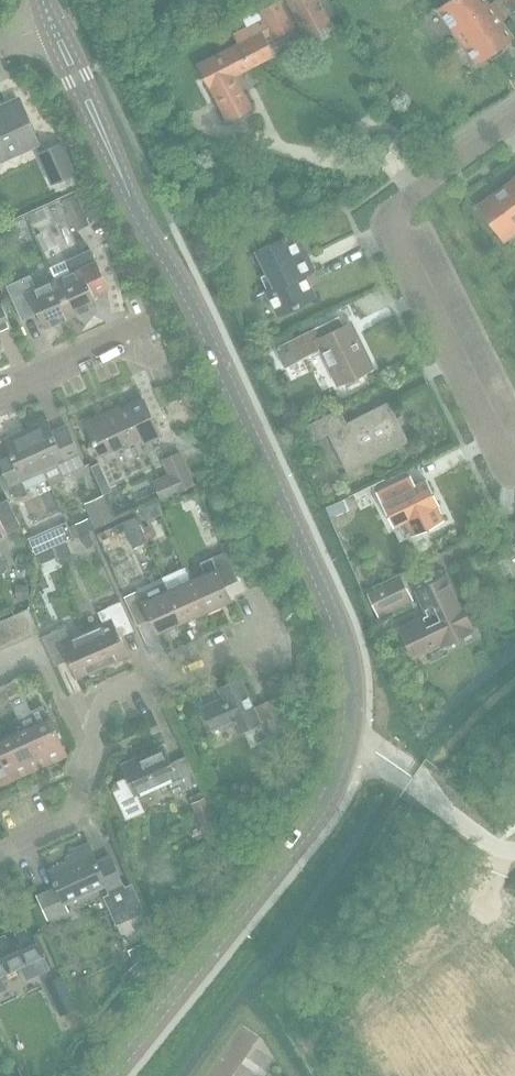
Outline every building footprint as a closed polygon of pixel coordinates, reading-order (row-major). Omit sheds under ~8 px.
[(238,41),(249,66),(270,56),(260,36),(268,32),(269,34),(292,23),(290,19),(296,16),(304,33),(327,21),(316,0),(285,0),(282,1),(281,0),(275,0),(256,10),(260,18),(233,32),(238,41)] [(512,35),(496,13),(498,12),(492,2),(489,4),(486,0),(449,0),(437,8),(475,61),(512,35)] [(514,10),(514,0),(507,0),(514,10)] [(233,74),(249,66),(238,41),(196,62),(224,118),(249,105),(233,74)] [(37,140),(17,96),(0,103),(0,157),(37,140)] [(51,180),(72,170),(60,142),(38,151),(51,180)] [(514,220),(514,193),(508,183),(478,205),(498,232),(514,220)] [(74,229),(89,222),(75,193),(61,200),(74,229)] [(256,248),(274,284),(302,270),(303,272),(312,267),(293,229),(256,248)] [(63,259),(50,265),(55,277),(71,313),(96,302),(89,286),(104,279),(90,247),(63,259)] [(274,284),(266,288),(277,312),(313,294),(303,272),(302,270),(274,284)] [(71,313),(55,277),(36,285),(30,273),(6,283),(22,318),(37,312),(43,325),(71,313)] [(338,381),(368,367),(347,323),(318,337),(313,327),(274,346),(283,365),(321,346),(338,381)] [(142,441),(158,434),(142,398),(117,409),(115,405),(82,420),(97,452),(138,434),(142,441)] [(347,468),(406,439),(387,400),(345,421),(338,407),(305,423),(312,439),(328,431),(347,468)] [(46,418),(24,427),(46,477),(48,482),(63,476),(62,473),(83,464),(70,434),(56,441),(46,418)] [(24,487),(46,477),(24,427),(2,437),(12,461),(0,466),(13,495),(25,490),(24,487)] [(191,482),(178,452),(162,458),(169,474),(153,481),(159,496),(191,482)] [(383,487),(376,491),(392,524),(405,518),(412,534),(442,519),(434,503),(438,502),(426,479),(426,478),(415,484),(410,474),(383,487)] [(96,526),(114,517),(103,493),(85,502),(96,526)] [(18,524),(6,497),(0,500),(0,535),(5,533),(5,531),(18,524)] [(145,518),(161,511),(156,499),(140,506),(145,518)] [(213,565),(190,575),(204,609),(228,598),(222,584),(236,578),(223,549),(209,556),(213,565)] [(190,575),(189,576),(184,564),(159,575),(165,587),(180,620),(204,609),(190,575)] [(426,615),(399,628),(412,654),(440,641),(441,642),(471,628),(465,615),(445,575),(414,589),(426,615)] [(375,607),(408,591),(401,576),(367,593),(375,607)] [(155,631),(180,620),(165,587),(141,598),(137,588),(123,595),(135,623),(149,617),(155,631)] [(101,621),(84,629),(101,665),(126,654),(118,635),(132,629),(119,600),(96,610),(101,621)] [(24,637),(37,631),(26,607),(14,613),(24,637)] [(2,618),(13,642),(24,637),(14,613),(2,618)] [(0,619),(0,648),(13,642),(2,618),(0,619)] [(101,665),(84,629),(68,636),(63,626),(40,636),(53,665),(67,658),(75,677),(101,665)] [(14,677),(2,683),(9,700),(22,727),(39,765),(65,753),(47,715),(34,721),(32,716),(22,694),(14,677)] [(236,728),(256,719),(238,678),(218,688),(221,695),(201,704),(212,727),(232,718),(236,728)] [(9,700),(2,683),(0,684),(0,704),(9,700)] [(271,702),(258,708),(270,735),(283,729),(271,702)] [(39,765),(22,727),(0,737),(0,749),(13,778),(39,765)] [(120,763),(125,775),(115,780),(118,787),(111,790),(124,818),(142,810),(134,792),(165,778),(171,792),(195,781),(183,755),(167,762),(160,745),(120,763)] [(13,778),(0,749),(0,783),(13,778)] [(191,801),(208,840),(225,833),(207,794),(191,801)] [(102,882),(107,893),(103,895),(116,923),(145,910),(131,881),(121,886),(106,855),(94,860),(85,841),(69,849),(73,857),(47,869),(56,889),(36,898),(47,922),(67,913),(62,901),(102,882)] [(20,963),(26,976),(29,975),(46,966),(30,933),(13,941),(8,929),(0,932),(0,972),(20,963)] [(45,982),(59,1012),(76,1005),(61,974),(45,982)]
